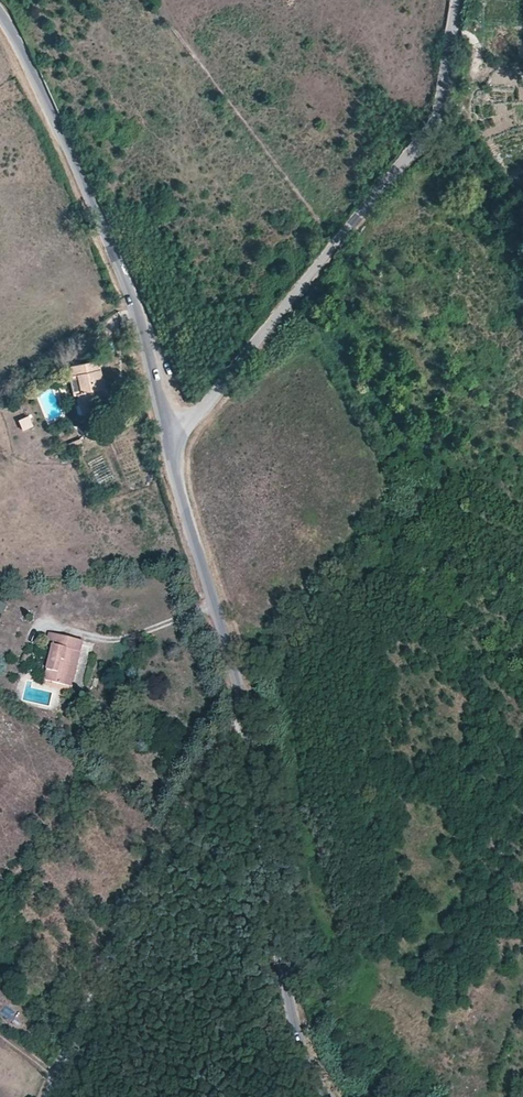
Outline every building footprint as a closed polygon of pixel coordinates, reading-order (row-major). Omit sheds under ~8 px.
[(71,366),(73,374),(77,373),(82,392),(78,393),(83,414),(103,410),(101,397),(99,388),(105,387),(99,360),(71,366)] [(77,373),(73,374),(70,374),(75,394),(78,393),(82,392),(77,373)] [(29,417),(19,421),(23,431),(33,427),(29,417)] [(5,615),(9,604),(0,601),(0,614),(5,615)] [(81,652),(84,641),(50,634),(47,643),(54,645),(45,680),(64,685),(73,650),(81,652)] [(64,685),(73,687),(81,652),(73,650),(64,685)]
